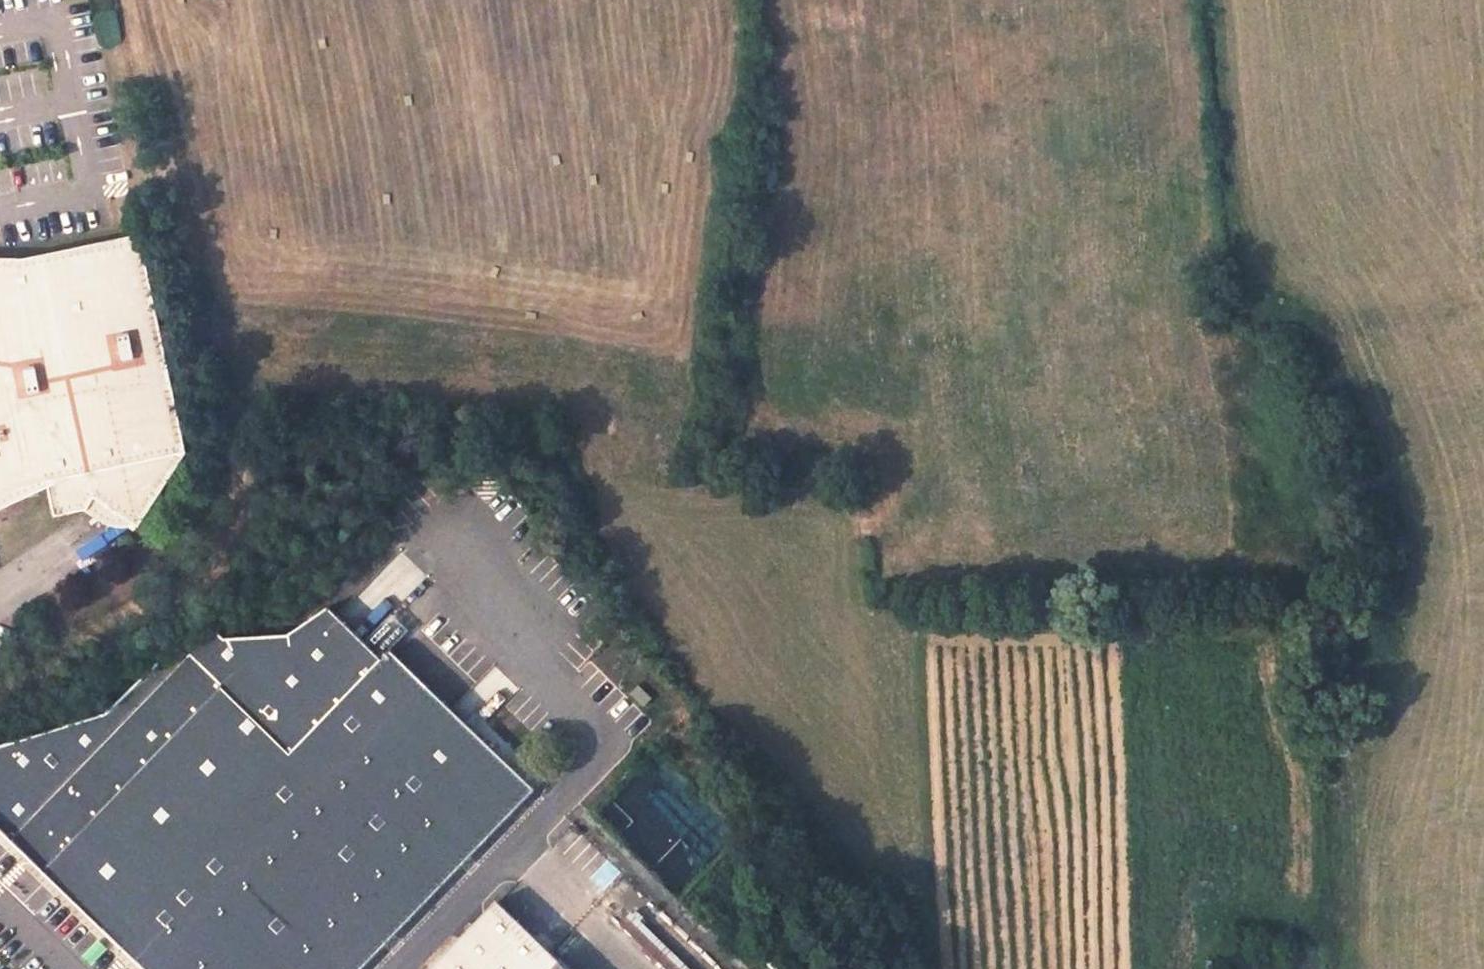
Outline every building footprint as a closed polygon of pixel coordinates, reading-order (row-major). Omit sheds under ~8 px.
[(0,258),(0,486),(38,481),(48,513),(78,502),(90,490),(133,519),(179,441),(126,228),(0,258)] [(17,841),(49,873),(109,928),(203,837),(378,660),(339,618),(308,639),(287,644),(234,640),(225,634),(179,645),(105,716),(0,754),(0,824),(17,841)] [(534,786),(391,646),(378,660),(109,928),(149,968),(355,968),(534,786)] [(507,892),(431,968),(586,968),(507,892)]
